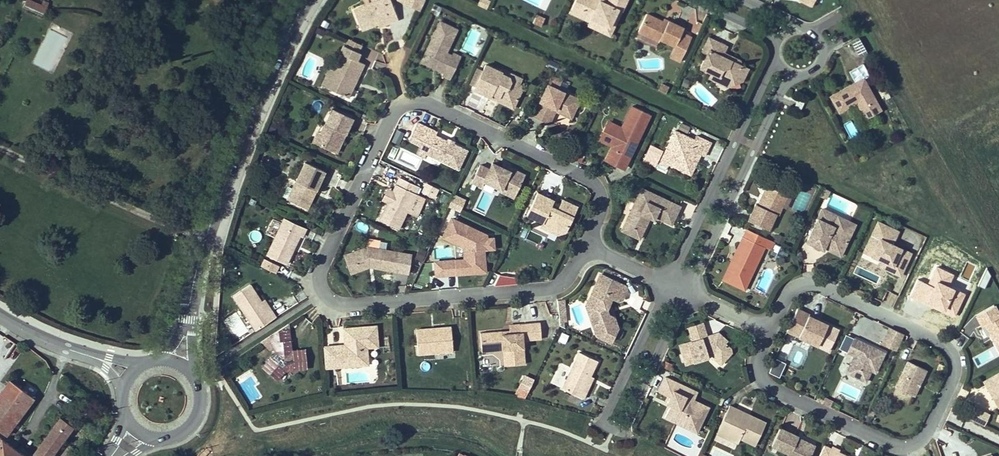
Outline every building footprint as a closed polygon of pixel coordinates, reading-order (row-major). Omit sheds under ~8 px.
[(25,5),(45,14),(47,8),(31,0),(27,0),(25,5)] [(393,0),(392,0),(356,13),(364,32),(380,27),(392,22),(394,26),(402,23),(393,0)] [(423,0),(412,0),(409,6),(422,13),(428,2),(423,0)] [(582,15),(581,19),(592,24),(594,20),(612,29),(616,19),(621,20),(630,0),(613,0),(611,4),(603,0),(579,0),(574,11),(582,15)] [(489,12),(492,5),(485,1),(481,8),(489,12)] [(44,16),(45,14),(25,5),(23,7),(44,16)] [(547,21),(539,17),(535,25),(543,29),(547,21)] [(650,17),(641,35),(662,45),(664,42),(679,49),(685,35),(687,31),(672,24),(670,27),(665,25),(650,17)] [(612,38),(621,20),(616,19),(612,29),(594,20),(592,24),(590,27),(612,38)] [(443,25),(431,49),(434,51),(428,63),(439,68),(437,71),(446,76),(445,79),(452,82),(460,64),(445,57),(447,52),(451,53),(460,33),(443,25)] [(679,49),(689,54),(695,40),(685,35),(679,49)] [(860,38),(852,41),(858,59),(867,55),(860,38)] [(704,55),(707,56),(701,70),(715,76),(721,79),(719,84),(728,89),(731,82),(738,80),(744,83),(750,71),(743,67),(739,69),(733,67),(734,64),(729,60),(727,63),(722,61),(726,55),(729,48),(711,40),(704,55)] [(345,57),(338,73),(330,91),(351,101),(366,67),(358,64),(362,55),(346,47),(342,56),(345,57)] [(423,65),(437,71),(439,68),(428,63),(434,51),(431,49),(423,65)] [(674,59),(684,64),(689,54),(679,49),(674,59)] [(455,55),(452,60),(460,64),(463,59),(455,55)] [(733,67),(739,69),(743,67),(741,62),(726,55),(722,61),(727,63),(729,60),(734,64),(733,67)] [(865,120),(883,111),(861,66),(849,71),(855,83),(829,96),(837,114),(857,105),(865,120)] [(512,84),(511,79),(502,76),(503,74),(487,67),(475,92),(491,99),(493,95),(500,99),(503,104),(509,102),(517,106),(522,94),(520,87),(512,84)] [(325,88),(330,91),(338,73),(332,70),(325,88)] [(520,87),(523,81),(512,76),(511,79),(512,84),(520,87)] [(712,81),(719,84),(721,79),(715,76),(712,81)] [(534,117),(546,123),(552,111),(556,113),(572,120),(578,107),(563,100),(566,94),(558,90),(562,81),(553,77),(549,85),(534,117)] [(661,92),(669,96),(672,89),(664,86),(661,92)] [(566,94),(563,100),(578,107),(581,100),(566,94)] [(631,158),(651,115),(634,107),(623,130),(617,127),(609,145),(615,148),(609,162),(615,165),(621,153),(631,158)] [(551,125),(556,113),(552,111),(546,123),(551,125)] [(335,154),(344,135),(347,136),(355,121),(334,112),(327,128),(318,145),(335,154)] [(411,142),(422,147),(430,151),(427,155),(460,171),(469,153),(454,145),(449,143),(437,137),(439,134),(419,124),(411,142)] [(617,127),(610,124),(602,141),(609,145),(617,127)] [(323,126),(315,144),(318,145),(327,128),(323,126)] [(399,145),(403,133),(396,130),(392,142),(399,145)] [(696,140),(676,131),(664,155),(672,159),(670,165),(692,175),(698,163),(697,159),(699,154),(705,157),(712,143),(698,137),(696,140)] [(347,136),(344,135),(335,154),(338,155),(347,136)] [(427,155),(430,151),(422,147),(418,155),(426,159),(427,155)] [(621,153),(615,165),(626,170),(631,158),(621,153)] [(585,160),(574,155),(572,160),(582,164),(585,160)] [(668,168),(670,165),(672,159),(664,155),(660,165),(668,168)] [(289,203),(307,211),(315,193),(318,194),(327,175),(306,165),(289,203)] [(487,184),(504,192),(507,187),(520,193),(528,177),(513,170),(511,174),(504,170),(495,166),(492,173),(483,168),(475,186),(484,190),(487,184)] [(390,206),(383,223),(402,232),(422,190),(402,181),(396,194),(390,206)] [(441,192),(431,187),(426,196),(437,201),(441,192)] [(517,201),(520,193),(507,187),(504,192),(503,194),(517,201)] [(757,206),(749,221),(770,231),(778,216),(781,217),(784,209),(779,207),(785,195),(769,187),(759,207),(757,206)] [(650,221),(652,218),(657,220),(671,227),(681,208),(642,190),(625,226),(644,235),(650,221)] [(831,192),(826,190),(822,198),(827,200),(831,192)] [(385,203),(390,206),(396,194),(391,191),(385,203)] [(310,213),(318,194),(315,193),(307,211),(310,213)] [(448,208),(459,213),(466,200),(454,194),(448,208)] [(541,194),(529,218),(545,225),(543,230),(553,234),(555,230),(567,236),(568,235),(570,231),(568,227),(573,225),(580,209),(564,202),(562,207),(560,212),(553,208),(555,204),(556,201),(541,194)] [(785,195),(779,207),(784,209),(790,197),(785,195)] [(824,211),(820,221),(844,232),(849,223),(824,211)] [(433,277),(487,275),(486,252),(495,251),(495,236),(449,219),(441,240),(462,248),(463,259),(433,261),(433,277)] [(825,252),(826,251),(828,247),(844,255),(853,236),(820,221),(808,244),(825,252)] [(310,233),(287,223),(271,258),(290,268),(304,240),(305,241),(310,233)] [(857,226),(849,223),(844,232),(853,236),(857,226)] [(899,233),(880,224),(866,253),(876,258),(879,253),(885,256),(883,261),(894,266),(891,272),(902,277),(913,255),(893,246),(899,233)] [(625,226),(622,232),(641,241),(644,235),(625,226)] [(745,238),(725,281),(747,292),(755,275),(751,273),(760,256),(764,258),(768,249),(745,238)] [(842,258),(844,255),(828,247),(826,251),(842,258)] [(352,255),(359,270),(372,265),(376,266),(376,269),(411,275),(415,257),(371,248),(352,255)] [(885,256),(879,253),(876,258),(883,261),(885,256)] [(760,256),(751,273),(755,275),(764,258),(760,256)] [(891,272),(894,266),(883,261),(880,267),(891,272)] [(269,263),(265,270),(279,277),(282,270),(269,263)] [(600,324),(595,327),(599,337),(613,344),(620,330),(617,319),(613,317),(612,317),(610,315),(608,314),(608,311),(608,309),(613,299),(618,302),(620,302),(622,302),(624,301),(625,299),(626,297),(628,293),(626,288),(604,278),(590,308),(604,315),(600,324)] [(259,334),(279,321),(273,313),(270,315),(264,305),(253,290),(236,301),(259,334)] [(264,305),(270,315),(273,313),(267,304),(264,305)] [(993,306),(976,316),(982,327),(985,326),(998,350),(998,316),(993,306)] [(589,310),(595,327),(600,324),(604,315),(590,308),(589,310)] [(819,349),(829,323),(796,311),(778,359),(801,367),(809,346),(819,349)] [(485,336),(485,351),(498,351),(497,347),(509,347),(511,368),(529,367),(527,343),(545,342),(544,325),(524,326),(525,336),(506,337),(506,334),(485,336)] [(692,330),(694,337),(708,333),(706,326),(692,330)] [(881,346),(897,352),(903,333),(887,328),(881,346)] [(291,329),(279,337),(280,346),(292,344),(291,329)] [(336,350),(337,366),(349,365),(349,370),(366,368),(365,350),(371,350),(369,330),(348,331),(348,344),(351,344),(351,348),(348,348),(336,350)] [(437,331),(438,335),(420,337),(421,357),(457,354),(455,330),(437,331)] [(696,344),(683,348),(688,367),(698,364),(697,362),(703,360),(703,362),(711,359),(711,357),(713,357),(715,358),(722,356),(729,362),(735,356),(735,349),(731,346),(731,343),(723,334),(715,341),(714,342),(712,342),(711,342),(708,333),(694,337),(696,344)] [(279,384),(287,374),(310,372),(308,354),(295,355),(293,357),(294,358),(291,359),(290,355),(294,353),(293,352),(292,344),(280,346),(279,337),(263,347),(278,356),(270,365),(276,371),(271,377),(279,384)] [(878,369),(885,353),(854,339),(847,353),(855,356),(847,373),(867,382),(872,371),(873,367),(878,369)] [(507,369),(511,368),(509,347),(497,347),(498,351),(485,351),(485,355),(506,354),(507,369)] [(337,366),(336,350),(326,350),(328,372),(337,371),(337,366)] [(584,350),(565,391),(587,401),(591,391),(588,390),(593,379),(602,359),(584,350)] [(729,362),(722,356),(715,358),(723,367),(729,362)] [(780,378),(785,363),(775,359),(769,374),(780,378)] [(915,396),(928,370),(909,361),(897,387),(915,396)] [(271,377),(276,371),(270,365),(265,371),(271,377)] [(987,383),(991,390),(988,392),(994,402),(998,399),(998,376),(987,383)] [(531,394),(537,383),(528,379),(522,390),(531,394)] [(593,379),(588,390),(591,391),(596,381),(593,379)] [(669,405),(672,407),(667,419),(685,428),(688,421),(703,428),(712,408),(697,401),(686,396),(690,389),(668,379),(661,394),(672,398),(669,405)] [(6,435),(33,398),(10,380),(0,394),(0,431),(6,435)] [(690,389),(686,396),(697,401),(701,394),(690,389)] [(892,398),(909,403),(911,396),(894,390),(892,398)] [(768,423),(752,415),(751,418),(745,415),(746,412),(731,405),(720,427),(728,431),(730,439),(739,443),(742,438),(757,445),(768,423)] [(971,420),(984,427),(990,415),(977,408),(971,420)] [(53,452),(58,446),(73,427),(60,418),(33,455),(51,455),(53,452)] [(703,428),(688,421),(685,428),(700,434),(703,428)] [(718,433),(730,439),(728,431),(720,427),(718,433)] [(793,455),(814,455),(818,447),(801,439),(802,437),(784,429),(775,447),(793,455)] [(0,438),(0,455),(25,455),(0,438)] [(58,446),(53,452),(57,455),(62,449),(58,446)] [(835,447),(831,455),(849,455),(843,453),(844,451),(835,447)]
